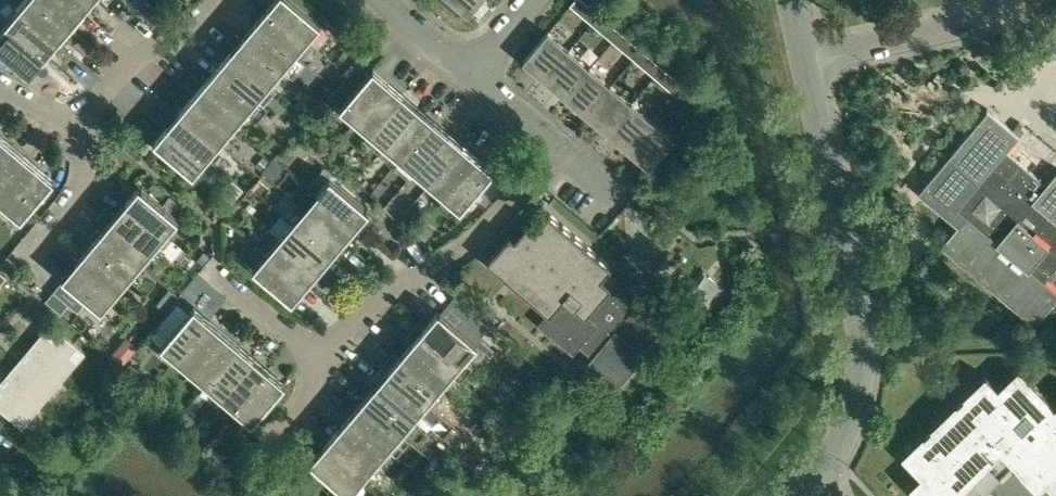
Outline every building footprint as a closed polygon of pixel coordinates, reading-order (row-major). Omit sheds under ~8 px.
[(20,10),(56,40),(68,25),(39,0),(28,0),(20,10)] [(68,25),(81,10),(69,0),(39,0),(68,25)] [(81,10),(89,0),(69,0),(81,10)] [(270,7),(306,37),(306,36),(318,23),(319,21),(305,10),(294,0),(276,0),(270,7)] [(468,14),(480,0),(452,0),(468,14)] [(570,5),(592,23),(599,14),(583,0),(575,0),(570,5)] [(270,7),(258,22),(293,52),(306,37),(270,7)] [(20,10),(8,25),(43,55),(56,40),(20,10)] [(599,14),(592,23),(613,41),(620,32),(599,14)] [(280,67),(293,52),(258,22),(245,37),(280,67)] [(0,34),(0,45),(30,70),(43,55),(8,25),(0,34)] [(523,60),(545,78),(570,49),(548,31),(523,60)] [(620,32),(613,41),(634,58),(641,49),(620,32)] [(1043,42),(1055,53),(1055,37),(1051,33),(1043,42)] [(232,52),(268,82),(280,67),(245,37),(232,52)] [(591,67),(570,49),(545,78),(566,96),(591,67)] [(634,58),(655,76),(662,67),(641,49),(634,58)] [(255,97),(268,82),(232,52),(220,67),(255,97)] [(243,112),(255,97),(220,67),(207,82),(243,112)] [(566,96),(587,114),(612,85),(591,67),(566,96)] [(655,76),(675,93),(683,84),(662,67),(655,76)] [(355,68),(327,102),(339,112),(344,106),(357,118),(387,82),(371,69),(365,76),(355,68)] [(230,127),(243,112),(207,82),(195,97),(230,127)] [(387,82),(357,118),(372,130),(402,95),(387,82)] [(675,93),(696,111),(704,102),(683,84),(675,93)] [(587,114),(608,131),(632,102),(612,85),(587,114)] [(387,143),(417,108),(402,95),(372,130),(387,143)] [(217,142),(230,127),(195,97),(182,112),(217,142)] [(653,120),(632,102),(608,131),(628,149),(653,120)] [(432,120),(417,108),(387,143),(402,156),(432,120)] [(950,156),(920,192),(918,191),(917,192),(957,225),(943,243),(940,246),(941,247),(943,245),(944,246),(948,250),(967,266),(972,270),(990,285),(995,289),(1035,323),(1033,324),(1034,325),(1051,305),(1055,300),(1055,291),(1045,281),(1055,268),(1055,172),(1046,184),(1005,150),(1017,135),(1019,137),(1020,136),(988,108),(987,109),(988,111),(950,156)] [(182,112),(169,127),(205,156),(217,142),(182,112)] [(432,120),(402,156),(417,168),(447,133),(432,120)] [(653,120),(628,149),(650,167),(674,137),(653,120)] [(169,127),(156,142),(191,172),(205,156),(169,127)] [(447,133),(417,168),(432,181),(462,145),(447,133)] [(7,142),(0,151),(0,181),(22,155),(7,142)] [(432,181),(447,193),(477,158),(462,145),(432,181)] [(0,181),(0,196),(7,203),(37,167),(22,155),(0,181)] [(278,156),(266,171),(278,181),(290,167),(278,156)] [(477,158),(447,193),(463,207),(476,191),(488,177),(493,171),(477,158)] [(37,167),(7,203),(23,216),(53,181),(37,167)] [(332,178),(319,194),(354,224),(368,208),(350,193),(332,178)] [(142,187),(128,202),(164,232),(177,216),(142,187)] [(313,188),(300,203),(306,208),(342,238),(354,224),(319,194),(313,188)] [(296,203),(285,216),(294,223),(329,253),(342,238),(306,208),(300,203),(297,201),(296,203)] [(151,247),(164,232),(128,202),(116,217),(151,247)] [(655,340),(684,307),(656,283),(645,295),(630,283),(641,270),(630,260),(616,276),(608,269),(611,266),(548,212),(538,224),(531,219),(515,238),(509,234),(487,260),(548,312),(539,323),(572,351),(579,344),(593,356),(587,364),(615,388),(643,355),(636,348),(648,334),(655,340)] [(138,262),(151,247),(116,217),(103,232),(138,262)] [(426,241),(434,231),(424,222),(416,232),(426,241)] [(294,223),(281,238),(316,268),(329,253),(294,223)] [(316,268),(281,238),(270,229),(257,243),(304,283),(316,268)] [(126,277),(138,262),(103,232),(90,247),(126,277)] [(257,243),(244,259),(255,268),(290,299),(304,283),(257,243)] [(113,292),(126,277),(90,247),(78,262),(113,292)] [(64,278),(55,289),(75,307),(85,295),(100,308),(113,292),(78,262),(64,278)] [(463,356),(475,341),(477,343),(489,329),(451,297),(440,311),(427,326),(463,356)] [(476,311),(489,323),(497,313),(484,301),(476,311)] [(179,356),(209,321),(193,307),(163,343),(179,356)] [(209,321),(179,356),(194,368),(224,333),(209,321)] [(33,351),(64,377),(85,353),(54,326),(42,340),(38,337),(28,348),(32,352),(33,351)] [(427,326),(415,341),(450,371),(463,357),(427,326)] [(224,333),(194,368),(209,381),(239,346),(224,333)] [(415,341),(402,356),(437,386),(450,371),(415,341)] [(239,346),(209,381),(224,394),(254,358),(239,346)] [(127,359),(116,348),(109,356),(121,366),(127,359)] [(43,402),(64,377),(33,351),(32,352),(22,364),(17,361),(8,373),(12,376),(43,402)] [(402,356),(389,371),(425,401),(437,386),(402,356)] [(254,358),(224,394),(239,406),(269,371),(254,358)] [(985,491),(982,488),(997,473),(1001,477),(1013,464),(1020,471),(1020,472),(1037,490),(1045,482),(1055,493),(1055,405),(1054,407),(1047,400),(1049,399),(1018,367),(998,387),(985,374),(963,396),(965,397),(958,404),(956,402),(930,427),(932,429),(925,435),(923,434),(901,455),(921,475),(909,486),(919,495),(990,495),(985,491)] [(269,371),(239,406),(254,420),(284,384),(269,371)] [(389,371),(377,386),(412,416),(425,401),(389,371)] [(12,376),(1,389),(0,389),(0,408),(22,427),(43,402),(12,376)] [(377,386),(364,401),(399,431),(412,416),(377,386)] [(364,401),(351,416),(387,446),(399,431),(364,401)] [(351,416),(339,430),(374,461),(387,446),(351,416)] [(339,430),(326,445),(361,475),(374,461),(339,430)] [(326,445),(313,461),(348,491),(361,475),(326,445)]
